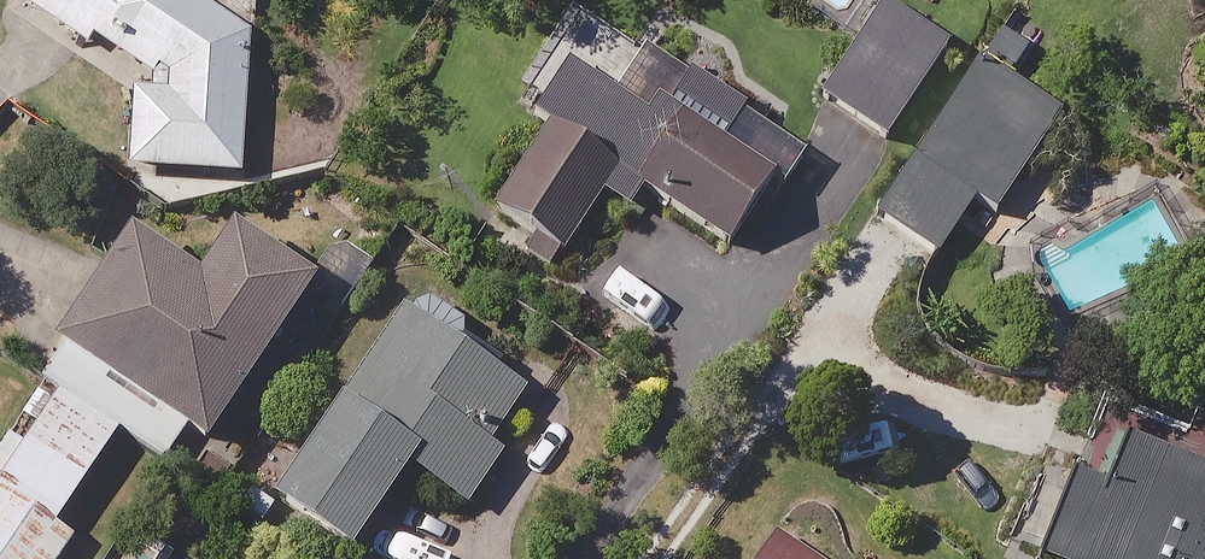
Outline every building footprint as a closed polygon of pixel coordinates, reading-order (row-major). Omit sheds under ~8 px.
[(23,4),(90,52),(97,43),(150,81),(149,91),(131,90),(128,172),(241,181),(247,34),(187,0),(26,0),(23,4)] [(947,43),(882,2),(821,99),(886,140),(947,43)] [(781,194),(808,153),(695,78),(705,63),(653,28),(637,52),(575,11),(515,101),(547,123),(490,209),(561,256),(600,197),(630,216),(647,190),(732,246),(772,187),(781,194)] [(972,67),(878,221),(941,259),(978,197),(999,210),(1055,118),(972,67)] [(58,393),(118,432),(165,462),(182,435),(203,449),(308,288),(229,237),(197,286),(129,242),(39,381),(58,393)] [(524,391),(396,309),(271,506),(350,556),(405,470),(465,509),(497,459),(486,452),(524,391)] [(58,393),(44,414),(0,482),(0,558),(59,558),(73,538),(56,527),(118,432),(58,393)] [(1093,429),(1045,558),(1204,558),(1204,470),(1093,429)] [(770,538),(756,558),(803,558),(770,538)]
